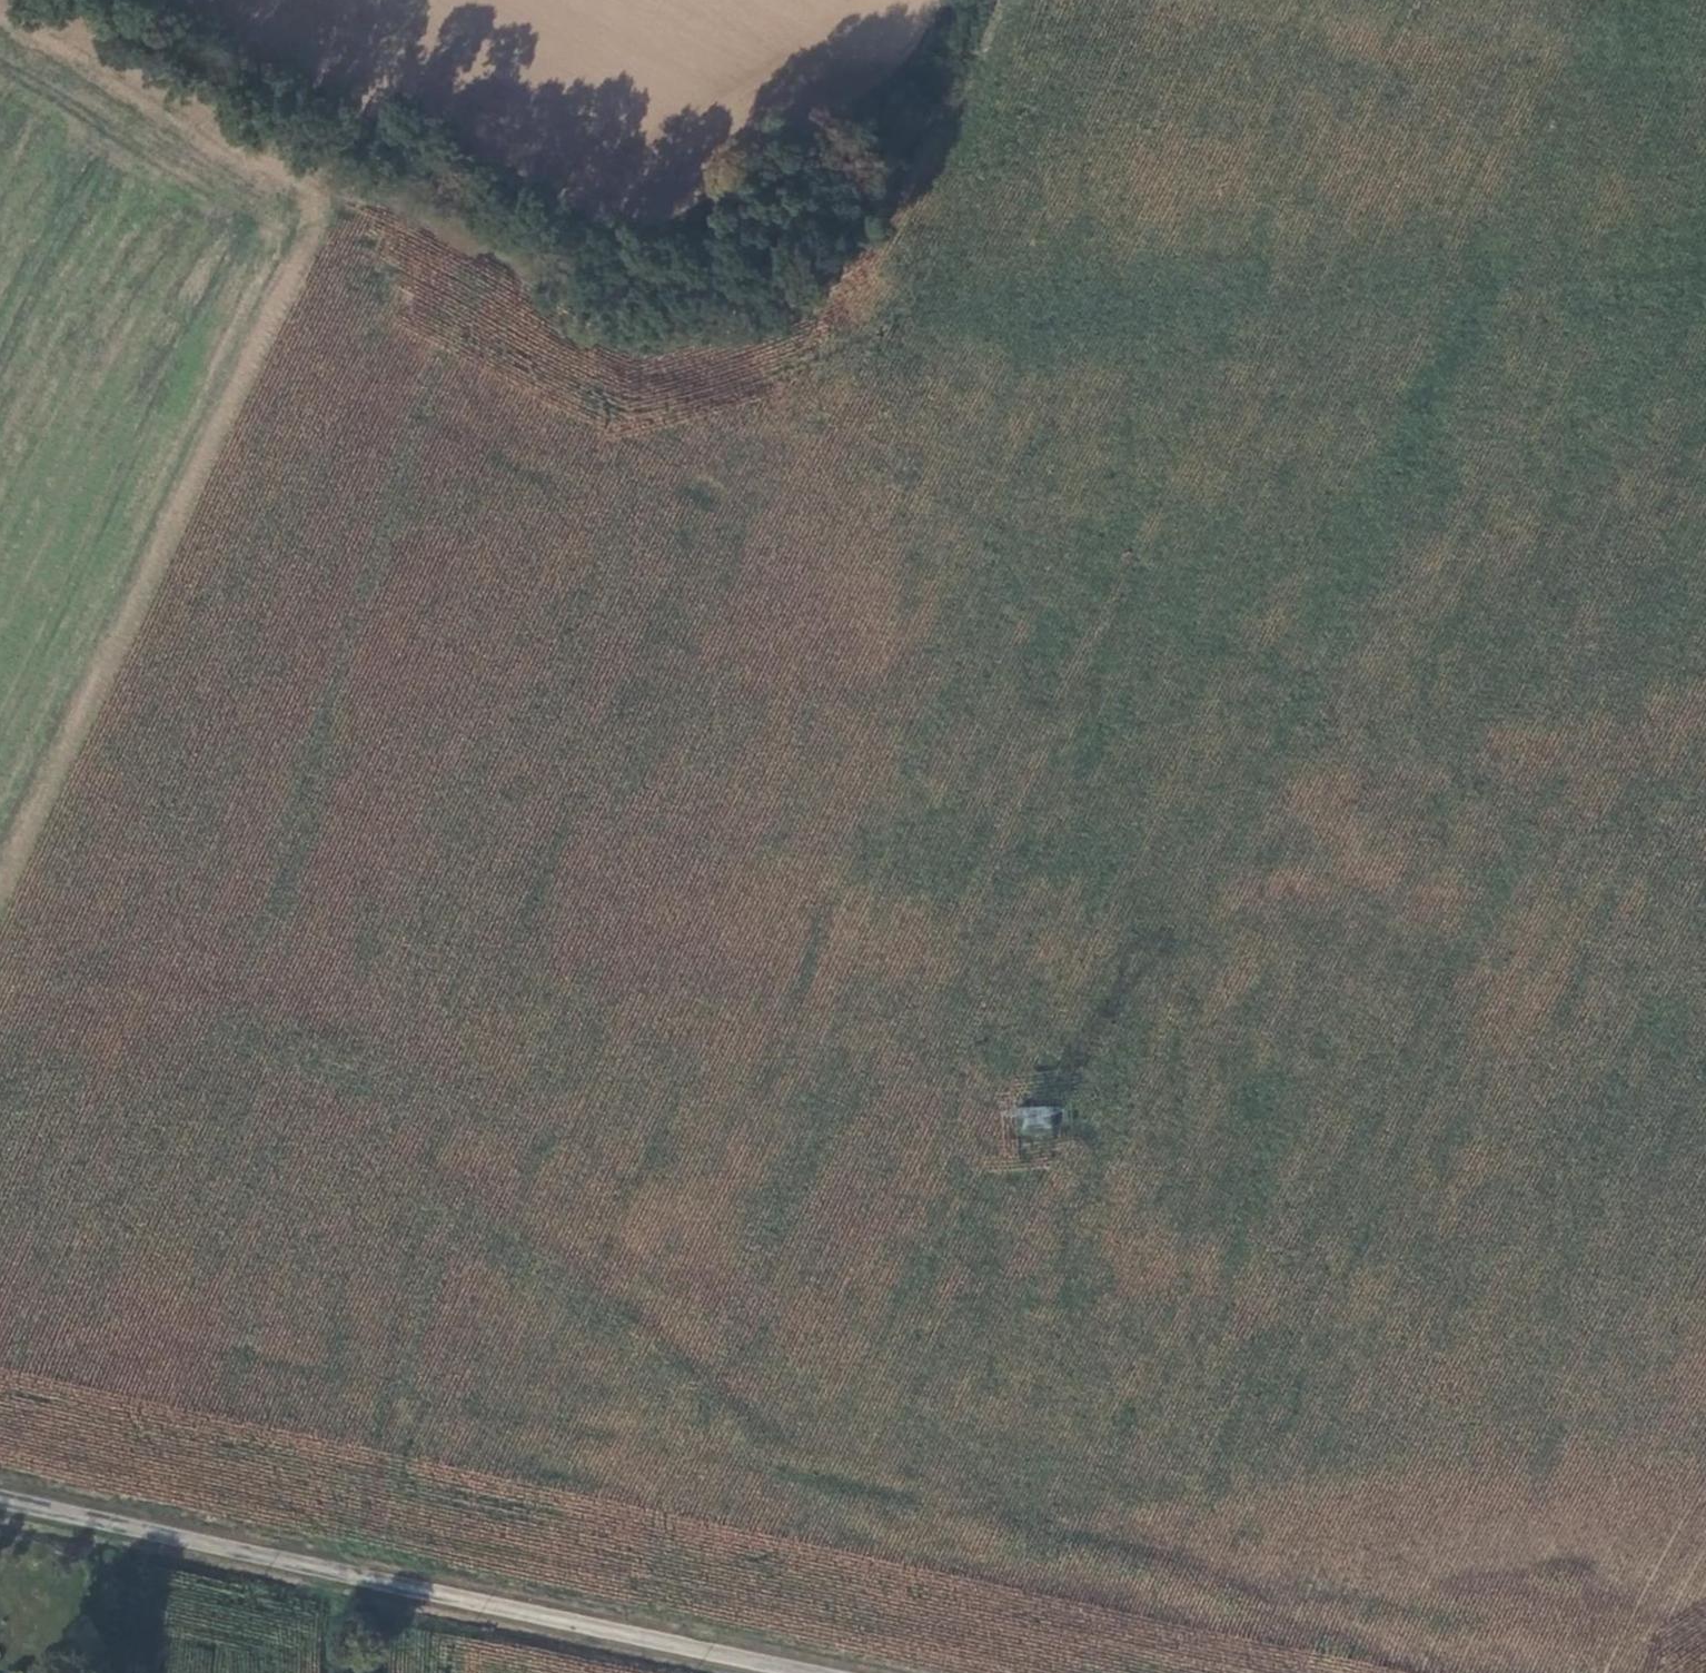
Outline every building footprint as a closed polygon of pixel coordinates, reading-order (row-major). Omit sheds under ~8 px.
[(1022,1126),(1050,1129),(1052,1109),(1025,1106),(1022,1126)]
